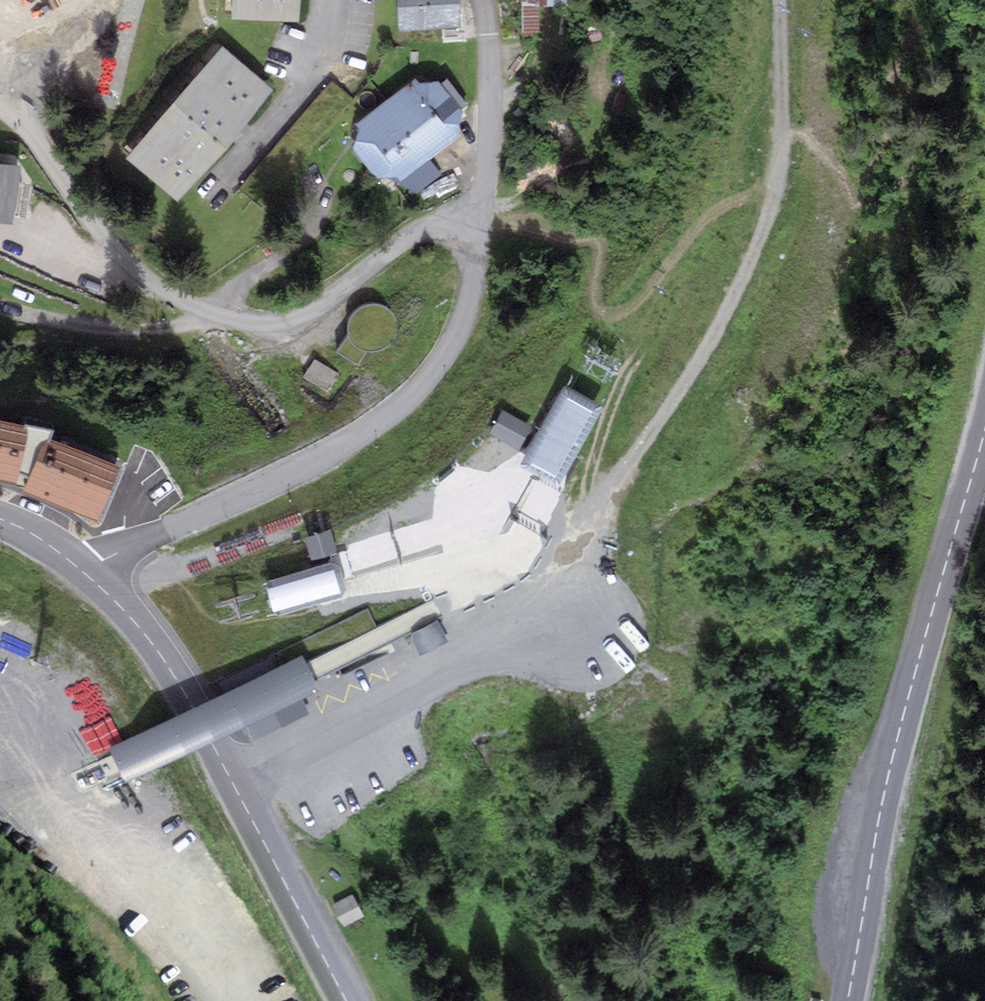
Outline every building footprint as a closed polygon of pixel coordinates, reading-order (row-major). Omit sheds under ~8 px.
[(230,11),(282,13),(282,0),(231,0),(230,11)] [(400,23),(446,21),(446,0),(400,0),(400,23)] [(542,0),(523,0),(522,28),(541,29),(542,0)] [(130,157),(168,190),(253,93),(215,60),(130,157)] [(425,85),(406,90),(356,126),(367,142),(356,150),(374,182),(404,163),(412,176),(465,132),(458,122),(467,115),(450,89),(434,99),(425,85)] [(0,168),(0,215),(9,216),(14,185),(1,183),(3,168),(0,168)] [(350,324),(350,330),(339,349),(360,362),(368,349),(374,350),(380,349),(386,347),(391,344),(395,339),(398,333),(399,328),(399,321),(397,316),(394,310),(390,306),(385,303),(379,301),(373,300),(367,301),(362,304),(357,308),(353,312),(351,318),(350,324)] [(315,351),(304,372),(333,388),(345,368),(315,351)] [(616,405),(575,381),(523,467),(564,491),(616,405)] [(525,449),(540,423),(508,406),(493,432),(525,449)] [(0,428),(0,480),(16,483),(25,433),(0,428)] [(118,466),(44,440),(20,491),(96,522),(118,466)] [(307,531),(314,557),(340,550),(333,525),(307,531)] [(351,586),(342,554),(270,573),(279,605),(351,586)] [(420,648),(445,636),(435,616),(410,627),(420,648)] [(355,894),(337,903),(348,923),(366,914),(355,894)]
